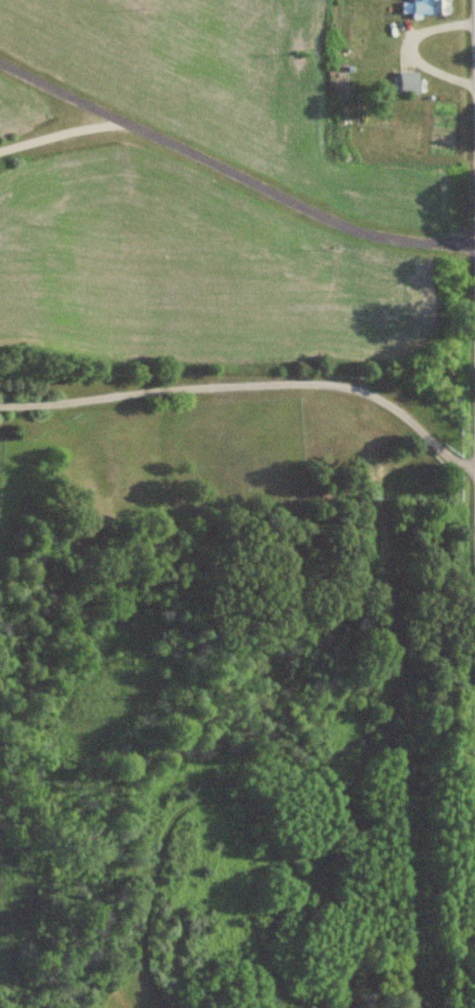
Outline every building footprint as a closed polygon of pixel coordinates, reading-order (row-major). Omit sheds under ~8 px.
[(413,17),(448,17),(449,0),(413,0),(413,17)] [(418,72),(391,72),(391,95),(418,95),(418,72)]
